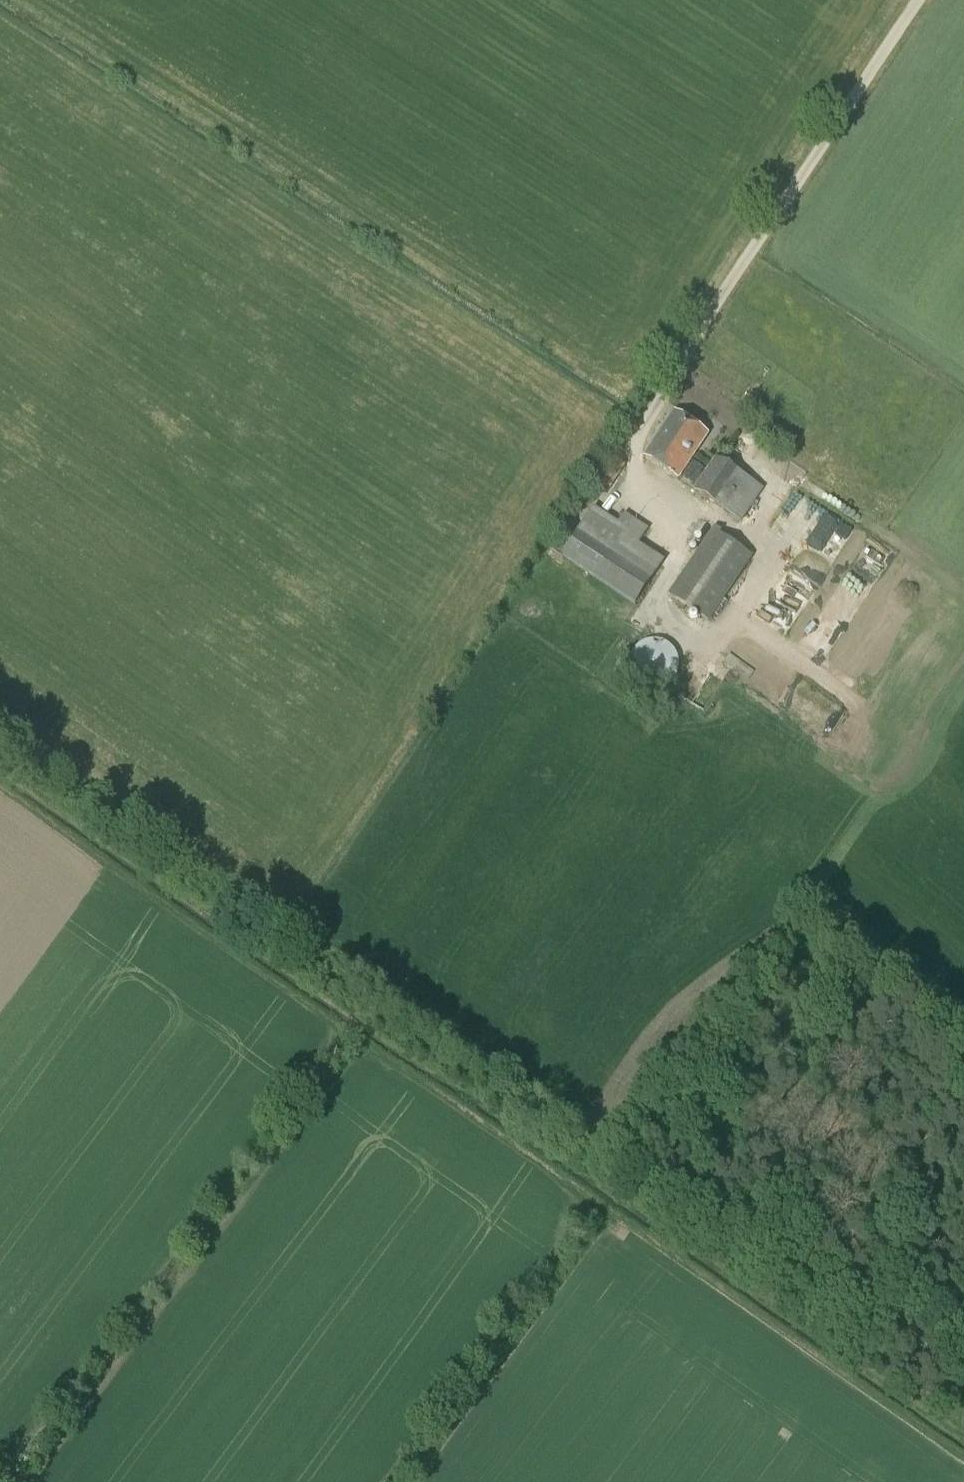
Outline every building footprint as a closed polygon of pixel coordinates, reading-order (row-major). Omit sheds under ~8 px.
[(681,479),(710,434),(677,412),(648,457),(681,479)] [(608,492),(625,466),(611,456),(594,482),(608,492)] [(745,521),(767,488),(720,457),(698,490),(745,521)] [(618,523),(594,507),(561,556),(636,605),(665,562),(639,545),(649,530),(624,514),(618,523)] [(710,623),(753,557),(720,535),(722,532),(713,527),(668,595),(710,623)] [(655,689),(659,689),(663,688),(667,686),(671,683),(674,680),(676,676),(678,672),(679,667),(679,663),(678,659),(676,655),(674,651),(671,647),(668,645),(664,642),(660,641),(656,640),(651,640),(647,641),(643,643),(639,645),(636,648),(633,652),(631,656),(630,660),(629,665),(630,669),(631,673),(633,677),(635,681),(639,684),(642,686),(646,688),(651,689),(655,689)]
